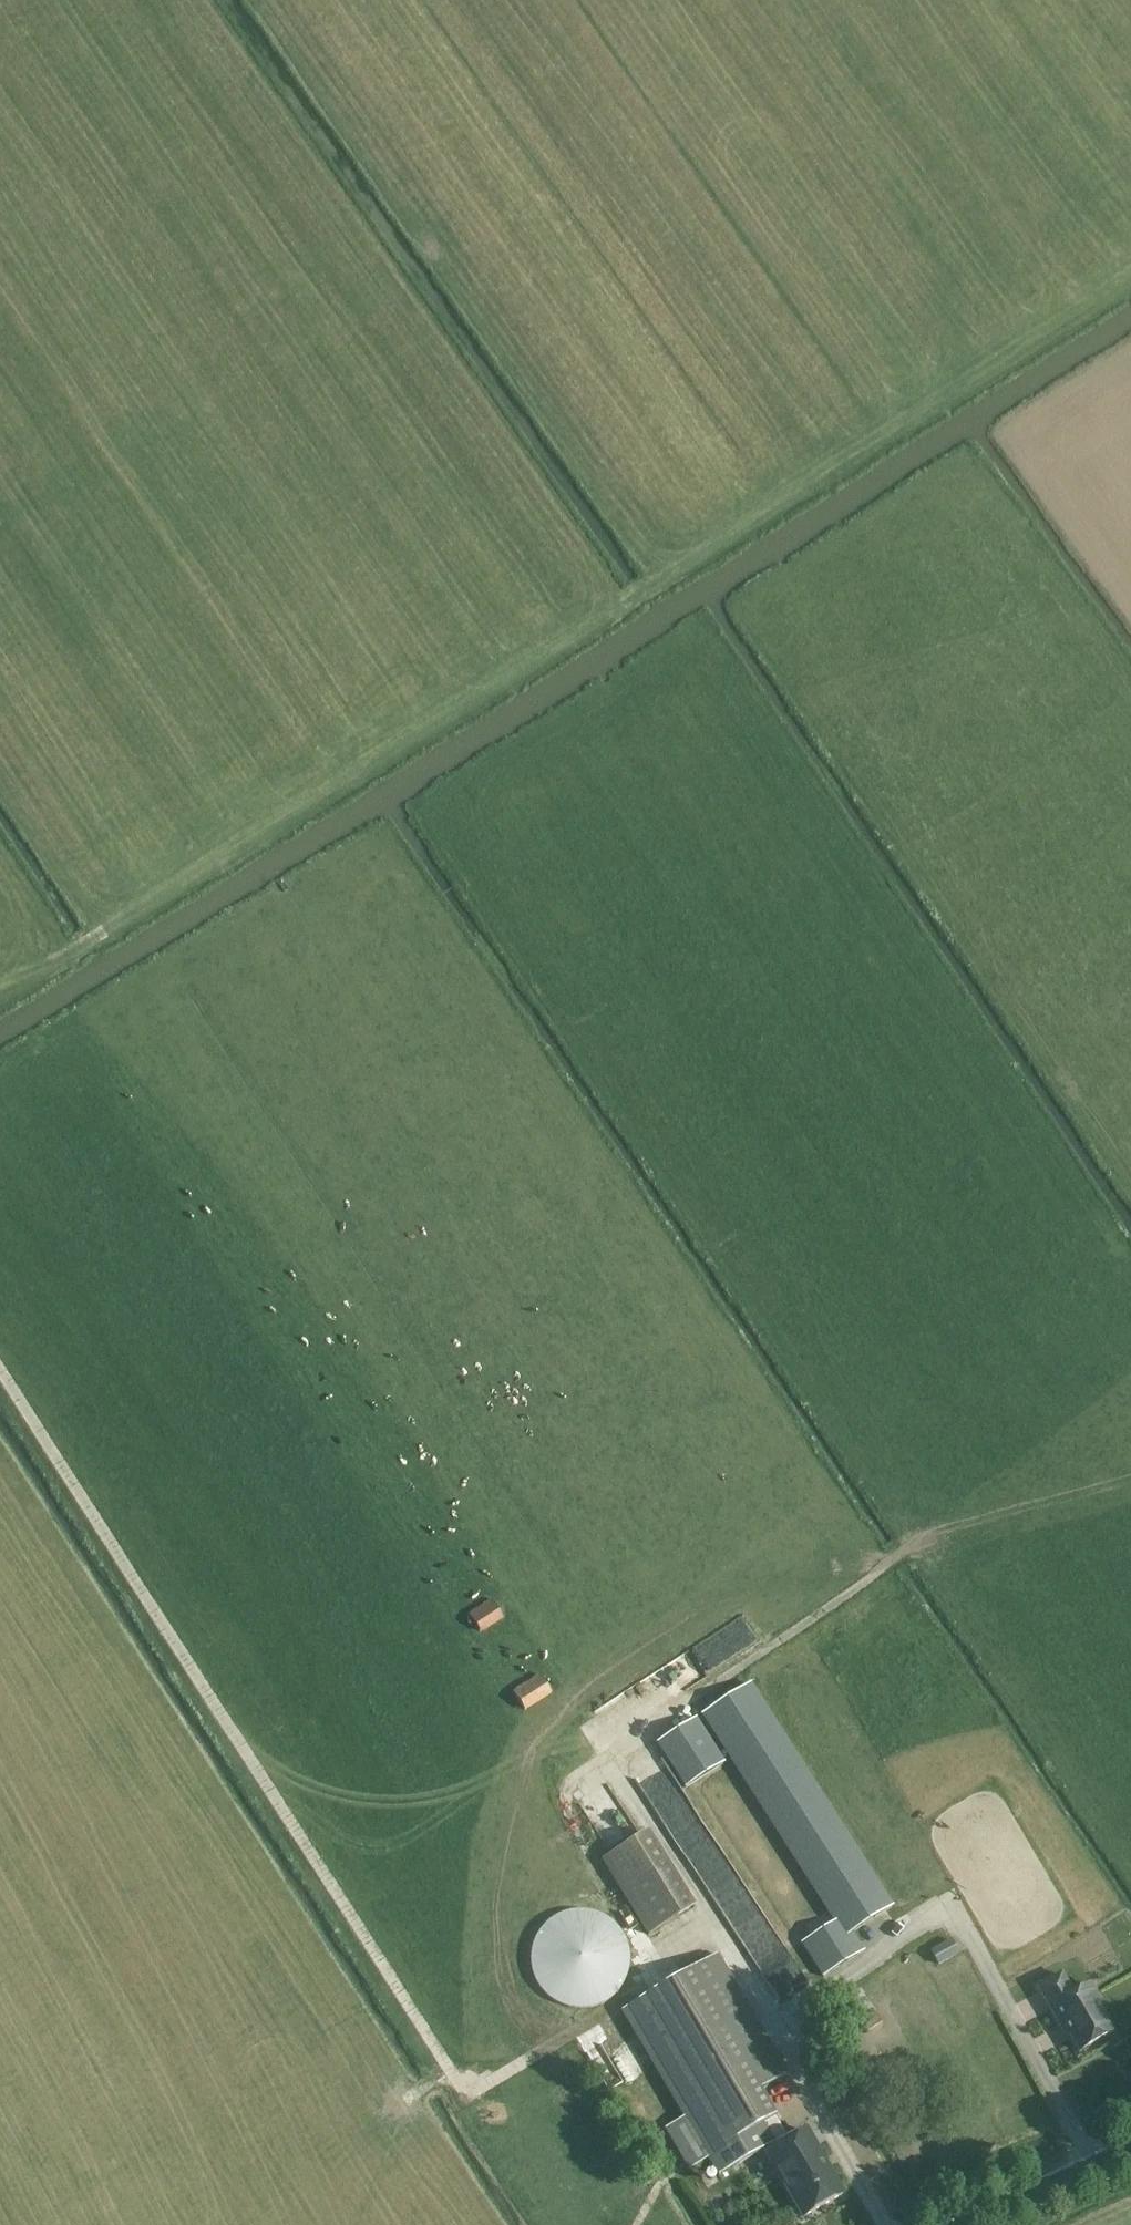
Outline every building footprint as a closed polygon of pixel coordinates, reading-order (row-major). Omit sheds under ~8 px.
[(490,1599),(468,1614),(481,1634),(504,1619),(490,1599)] [(538,1674),(512,1691),(525,1712),(552,1695),(538,1674)] [(750,1683),(701,1714),(778,1834),(834,1922),(801,1943),(822,1977),(865,1949),(853,1931),(893,1905),(778,1726),(750,1683)] [(725,1763),(696,1717),(656,1743),(685,1789),(725,1763)] [(695,1906),(649,1830),(601,1860),(648,1935),(695,1906)] [(746,1886),(723,1897),(748,1953),(771,1943),(746,1886)] [(539,2005),(623,2002),(620,1912),(536,1914),(539,2005)] [(939,1966),(959,1954),(951,1939),(930,1952),(939,1966)] [(719,1953),(622,2008),(685,2115),(663,2128),(689,2169),(707,2158),(719,2177),(787,2136),(760,2090),(788,2074),(719,1953)] [(1064,2022),(1079,2050),(1114,2030),(1098,2003),(1101,2001),(1091,1983),(1073,1993),(1061,1973),(1038,1986),(1061,2024),(1064,2022)] [(805,2130),(766,2153),(804,2217),(842,2195),(805,2130)]
